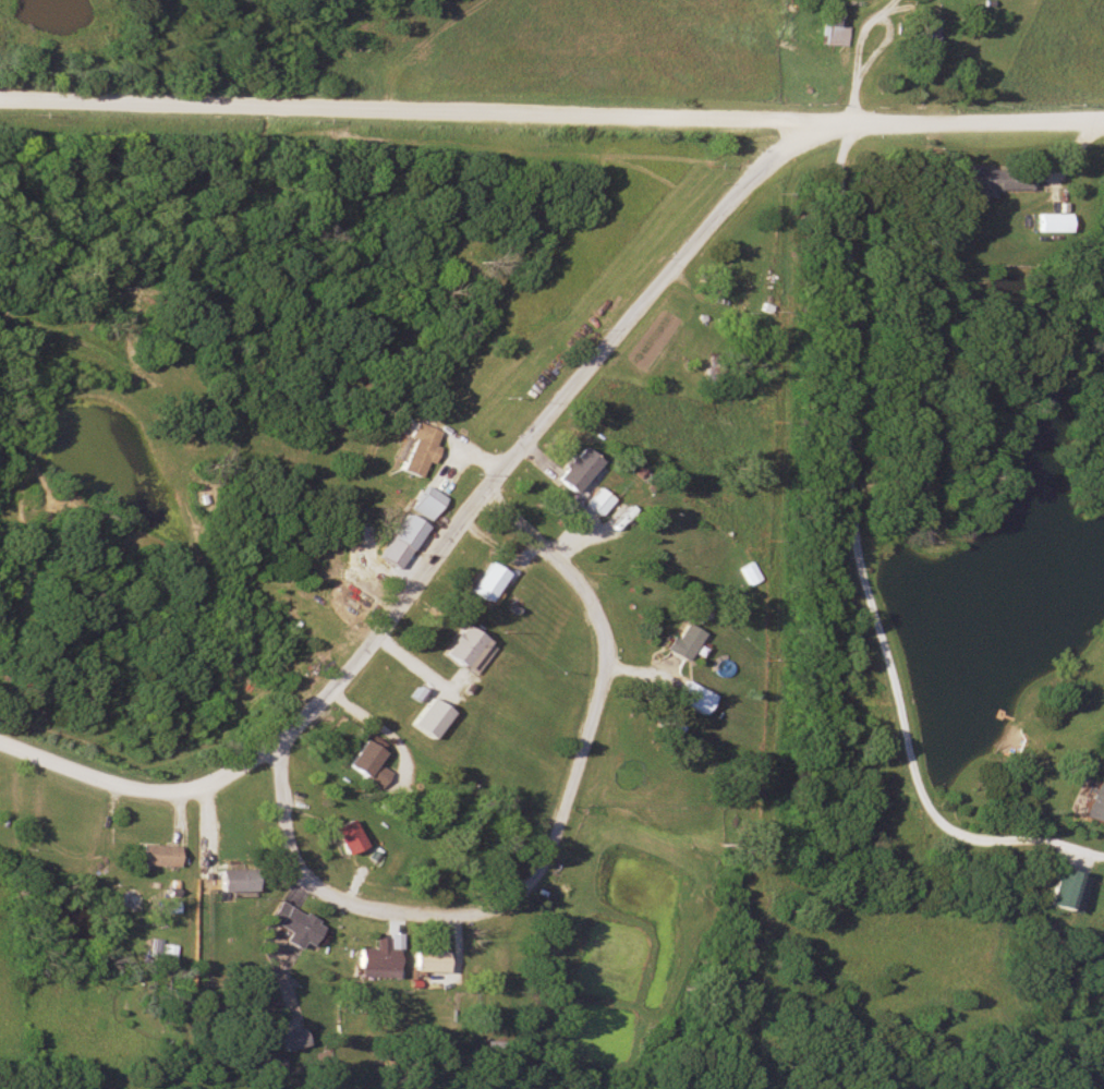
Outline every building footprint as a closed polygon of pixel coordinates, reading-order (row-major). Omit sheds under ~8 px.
[(840,27),(840,6),(824,6),(824,46),(847,46),(847,27),(840,27)] [(1061,214),(1031,214),(1031,233),(1061,233),(1061,214)] [(427,463),(437,431),(410,423),(395,470),(418,477),(423,461),(427,463)] [(595,462),(577,446),(549,478),(567,494),(595,462)] [(429,521),(443,498),(423,486),(409,510),(429,521)] [(609,501),(596,488),(581,503),(594,516),(609,501)] [(423,529),(405,515),(387,537),(405,552),(423,529)] [(502,575),(484,562),(464,590),(483,603),(502,575)] [(741,569),(750,585),(760,579),(752,563),(741,569)] [(678,663),(696,635),(677,623),(659,651),(678,663)] [(482,643),(460,626),(439,652),(469,676),(479,663),(471,657),(482,643)] [(669,700),(694,716),(706,697),(681,681),(669,700)] [(380,788),(388,771),(372,763),(379,750),(359,739),(343,768),(380,788)] [(1092,783),(1077,819),(1103,829),(1103,788),(1092,783)] [(325,826),(338,854),(357,845),(345,817),(325,826)] [(136,865),(175,866),(175,845),(136,844),(136,865)] [(214,868),(214,890),(248,890),(248,868),(214,868)] [(1041,907),(1070,916),(1081,878),(1052,870),(1041,907)] [(264,918),(284,930),(278,940),(290,947),(295,939),(304,944),(316,925),(275,900),(264,918)] [(377,976),(391,976),(391,947),(354,947),(354,969),(377,969),(377,976)] [(440,950),(408,949),(408,969),(440,970),(440,950)] [(283,1052),(303,1044),(297,1027),(276,1034),(283,1052)]
